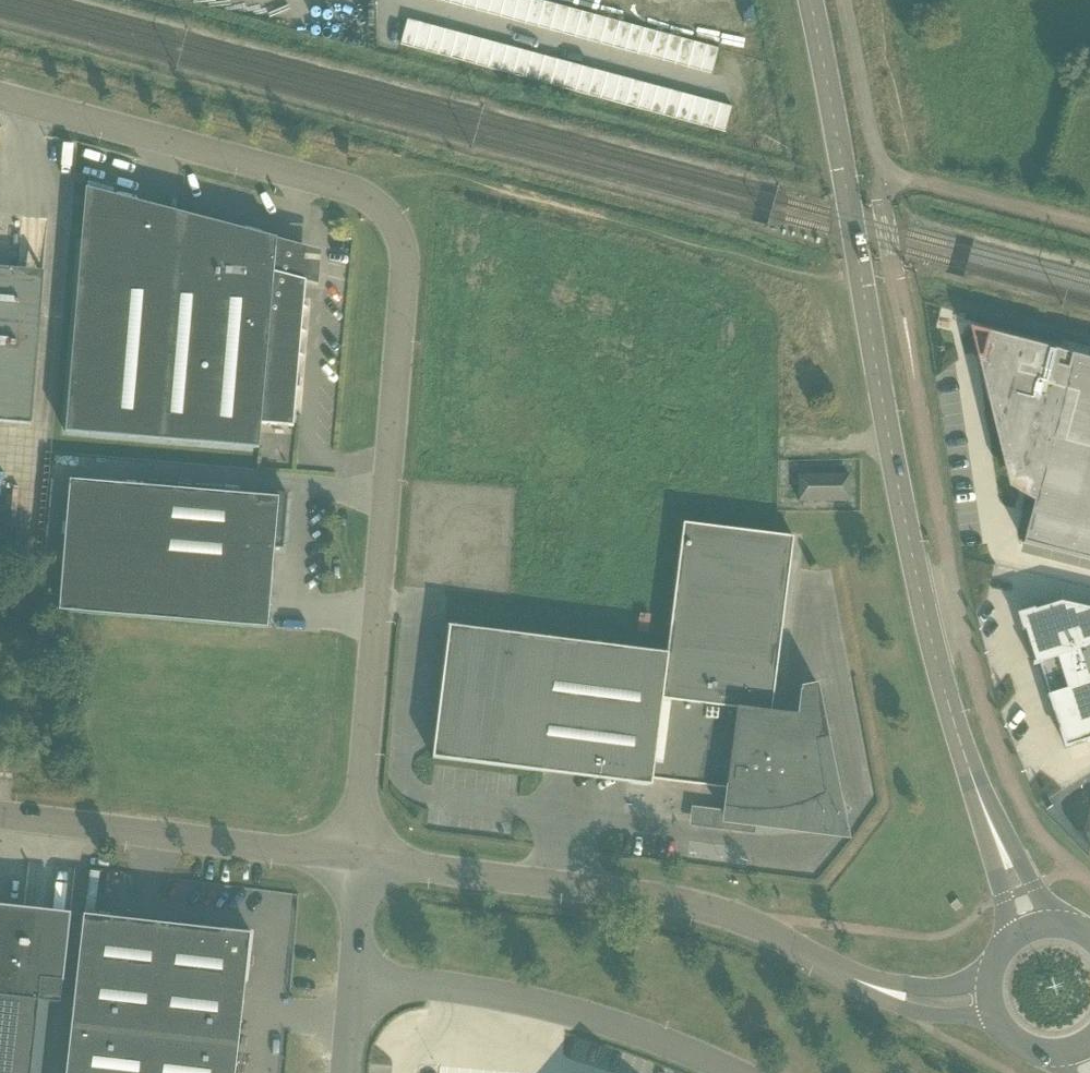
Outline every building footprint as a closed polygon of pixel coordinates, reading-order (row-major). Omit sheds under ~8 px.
[(462,7),(475,10),(478,0),(464,0),(462,7)] [(475,10),(487,14),(491,0),(478,0),(475,10)] [(487,14),(500,17),(505,0),(491,0),(487,14)] [(500,17),(513,20),(519,0),(505,0),(500,17)] [(513,20),(525,24),(532,0),(519,0),(513,20)] [(525,24),(538,27),(545,2),(538,0),(532,0),(525,24)] [(545,2),(538,27),(550,31),(557,5),(545,2)] [(557,5),(550,31),(563,34),(570,9),(557,5)] [(570,9),(563,34),(575,37),(582,12),(570,9)] [(582,12),(575,37),(588,41),(595,15),(582,12)] [(595,15),(588,41),(600,44),(607,19),(595,15)] [(607,19),(600,44),(613,47),(620,22),(607,19)] [(407,20),(400,45),(413,48),(420,23),(407,20)] [(620,22),(613,47),(625,51),(632,25),(620,22)] [(420,23),(413,48),(425,51),(432,26),(420,23)] [(632,25),(625,51),(638,54),(645,29),(632,25)] [(432,26),(425,51),(438,55),(444,30),(432,26)] [(645,29),(638,54),(651,58),(658,32),(645,29)] [(444,30),(438,55),(450,58),(457,33),(444,30)] [(658,32),(651,58),(663,61),(670,36),(658,32)] [(457,33),(450,58),(463,61),(470,36),(457,33)] [(470,36),(463,61),(475,65),(482,40),(470,36)] [(670,36),(663,61),(675,64),(682,39),(670,36)] [(682,39),(675,64),(688,68),(695,42),(682,39)] [(482,40),(475,65),(488,68),(495,43),(482,40)] [(695,42),(688,68),(701,71),(708,46),(695,42)] [(495,43),(488,68),(501,72),(508,47),(495,43)] [(708,46),(701,71),(713,74),(719,49),(708,46)] [(508,47),(501,72),(513,75),(520,50),(508,47)] [(520,50),(513,75),(525,78),(532,53),(520,50)] [(532,53),(525,78),(538,82),(545,57),(532,53)] [(545,57),(538,82),(550,85),(557,60),(545,57)] [(557,60),(550,85),(563,88),(570,63),(557,60)] [(570,63),(563,88),(575,92),(582,67),(570,63)] [(582,67),(575,92),(588,95),(595,70),(582,67)] [(595,70),(588,95),(600,98),(606,73),(595,70)] [(606,73),(600,98),(613,102),(620,77),(606,73)] [(620,77),(613,102),(625,105),(632,80),(620,77)] [(632,80),(625,105),(638,109),(645,84),(632,80)] [(645,84),(638,109),(651,112),(658,87),(645,84)] [(658,87),(651,112),(664,116),(671,91),(658,87)] [(671,91),(664,116),(676,119),(683,94),(671,91)] [(683,94),(676,119),(688,122),(695,97),(683,94)] [(695,97),(688,122),(701,126),(707,100),(695,97)] [(707,100),(701,126),(713,129),(720,104),(707,100)] [(720,104),(713,129),(725,132),(732,107),(720,104)] [(65,433),(259,449),(261,425),(293,427),(296,388),(299,389),(308,283),(302,282),(305,252),(276,249),(277,239),(180,214),(177,247),(81,239),(65,433)] [(31,425),(40,315),(15,313),(18,269),(0,268),(0,422),(31,425)] [(973,330),(974,334),(975,333),(981,358),(983,366),(979,365),(987,399),(993,400),(1004,436),(1011,459),(1018,458),(1023,472),(1038,476),(1032,502),(1034,503),(1023,543),(1089,561),(1089,360),(973,330)] [(799,476),(798,501),(849,501),(849,476),(799,476)] [(59,611),(267,629),(274,549),(283,550),(287,494),(248,491),(248,496),(69,481),(59,611)] [(449,627),(432,759),(543,772),(545,761),(629,772),(627,783),(652,786),(653,776),(727,785),(724,811),(731,812),(730,821),(748,824),(750,814),(755,815),(755,821),(760,821),(769,821),(774,820),(783,819),(788,818),(797,816),(802,814),(807,813),(813,811),(820,807),(825,804),(832,800),(820,719),(815,686),(801,687),(797,716),(771,713),(794,538),(684,524),(667,654),(448,626),(448,627),(449,627)] [(1023,610),(1036,660),(1040,659),(1062,745),(1089,738),(1089,606),(1067,599),(1023,610)] [(639,614),(637,632),(648,633),(650,615),(639,614)] [(39,1002),(60,1004),(67,945),(21,941),(25,910),(23,910),(22,914),(0,912),(0,1072),(31,1072),(39,1002)] [(83,916),(66,1072),(235,1072),(245,984),(247,984),(248,978),(246,978),(247,969),(249,969),(250,952),(249,952),(251,934),(229,932),(229,930),(223,930),(223,932),(83,916)]
